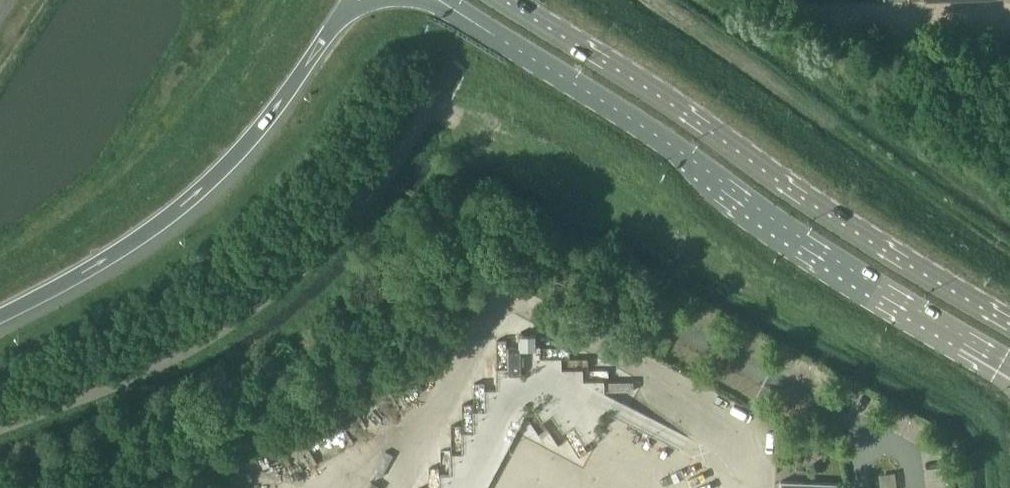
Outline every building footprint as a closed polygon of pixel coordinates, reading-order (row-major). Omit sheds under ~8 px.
[(444,197),(438,209),(448,214),(455,202),(444,197)] [(615,397),(604,392),(604,380),(584,380),(583,368),(561,369),(561,357),(541,357),(541,347),(536,347),(536,333),(520,333),(520,347),(507,347),(508,368),(496,368),(496,389),(485,389),(485,410),(473,410),(473,431),(462,431),(462,453),(450,453),(451,474),(439,474),(440,487),(484,487),(530,402),(541,420),(551,413),(562,431),(572,425),(584,443),(594,436),(610,406),(615,397)] [(839,482),(835,482),(782,479),(781,487),(839,487),(839,482)]
